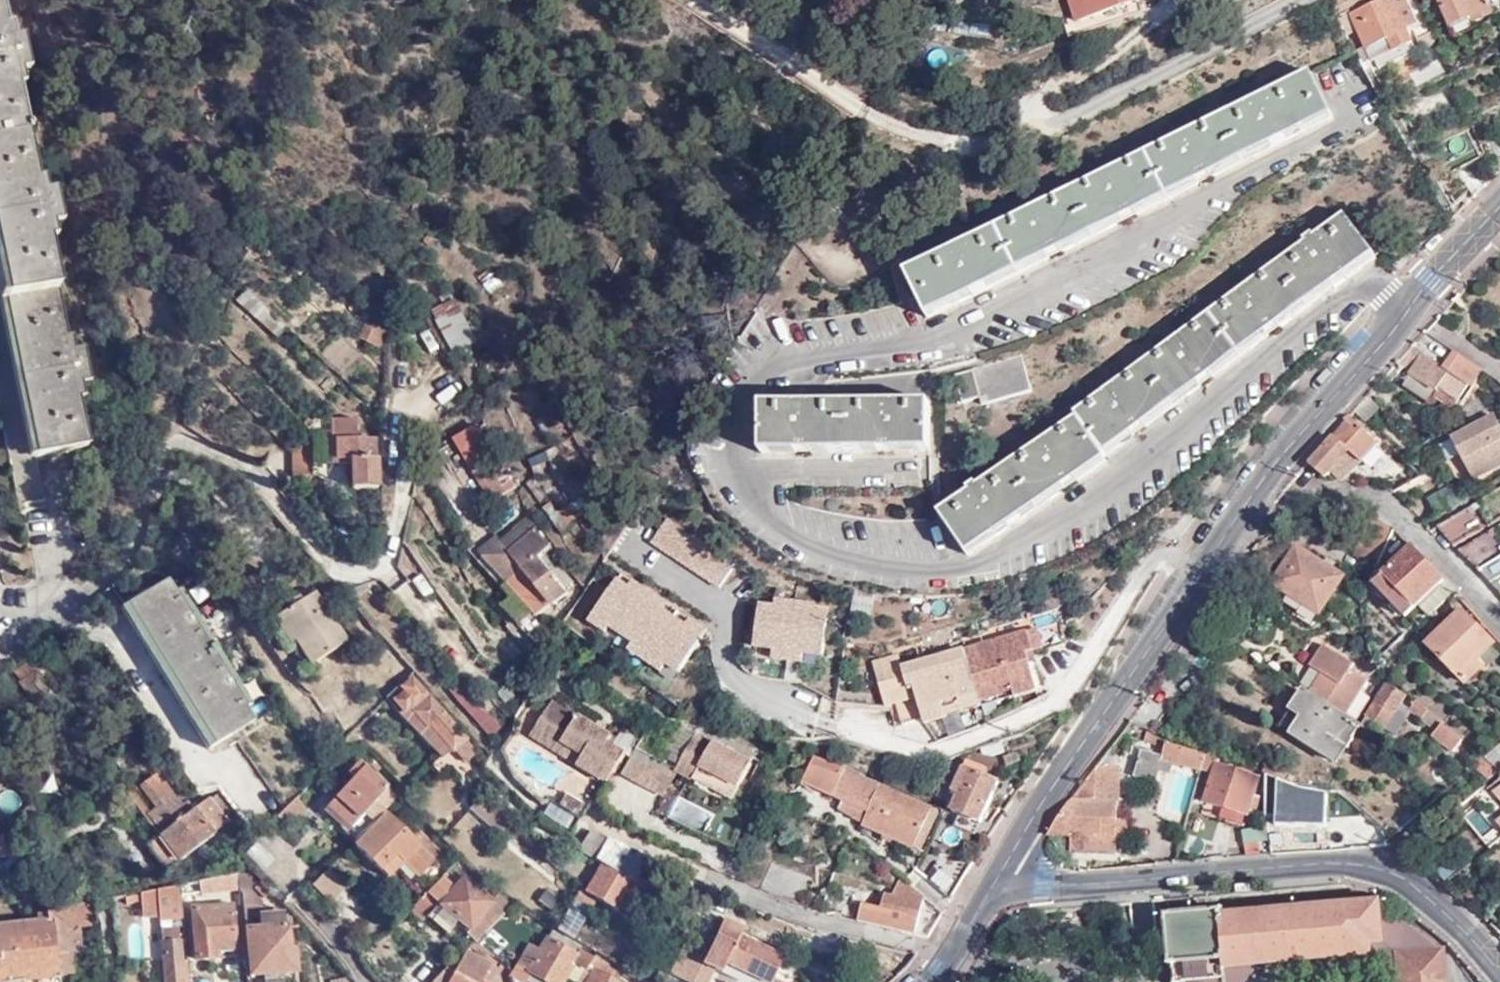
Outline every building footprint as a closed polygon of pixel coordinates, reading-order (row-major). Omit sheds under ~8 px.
[(1078,23),(1134,4),(1133,0),(1070,0),(1078,23)] [(1348,8),(1371,58),(1413,38),(1398,6),(1407,1),(1407,0),(1366,0),(1348,8)] [(1453,27),(1474,17),(1477,23),(1494,15),(1486,0),(1441,0),(1453,27)] [(16,503),(42,497),(34,452),(83,442),(73,391),(82,389),(79,375),(89,373),(83,339),(73,341),(70,328),(61,330),(42,235),(50,233),(48,223),(56,221),(49,184),(41,185),(37,171),(29,172),(12,84),(21,84),(18,70),(26,69),(17,31),(11,33),(10,22),(2,24),(0,16),(0,421),(16,503)] [(1333,119),(1312,75),(904,270),(927,315),(977,292),(1069,247),(1137,214),(1220,174),(1292,139),(1333,119)] [(1499,155),(1499,136),(1485,142),(1495,160),(1499,155)] [(1371,254),(1343,215),(1075,411),(1080,417),(943,511),(971,551),(1005,529),(1071,485),(1108,460),(1103,454),(1146,422),(1207,377),(1279,323),(1332,283),(1371,254)] [(274,341),(285,330),(240,292),(232,303),(274,341)] [(432,307),(450,353),(477,342),(459,297),(432,307)] [(379,342),(381,327),(364,325),(362,340),(379,342)] [(1472,385),(1481,370),(1455,351),(1443,369),(1411,347),(1397,364),(1436,390),(1439,387),(1459,399),(1469,383),(1472,385)] [(1023,353),(953,370),(960,398),(982,393),(984,402),(1033,389),(1023,353)] [(1433,396),(1446,405),(1453,409),(1459,399),(1439,387),(1436,390),(1433,396)] [(1353,409),(1365,421),(1377,407),(1364,397),(1353,409)] [(810,401),(764,402),(763,450),(930,451),(930,400),(887,401),(810,401)] [(1365,422),(1365,421),(1353,409),(1351,410),(1365,422)] [(1494,415),(1439,444),(1449,463),(1460,456),(1474,479),(1499,465),(1499,425),(1494,415)] [(358,437),(358,417),(331,418),(332,464),(350,464),(350,488),(378,488),(378,437),(358,437)] [(1307,464),(1325,479),(1330,473),(1348,452),(1361,463),(1377,445),(1346,417),(1307,464)] [(454,437),(490,502),(517,487),(481,422),(454,437)] [(292,446),(293,475),(312,475),(312,446),(292,446)] [(1330,473),(1340,481),(1361,463),(1348,452),(1330,473)] [(1434,513),(1463,505),(1457,484),(1428,492),(1434,513)] [(576,503),(558,510),(563,526),(582,519),(576,503)] [(1454,545),(1482,528),(1466,510),(1438,526),(1454,545)] [(541,524),(532,514),(501,539),(497,535),(478,552),(485,561),(509,583),(523,571),(540,556),(551,548),(535,528),(541,524)] [(1358,545),(1378,557),(1393,528),(1373,516),(1358,545)] [(1476,568),(1496,556),(1499,553),(1499,542),(1488,531),(1458,549),(1476,568)] [(1439,581),(1444,577),(1413,542),(1375,580),(1407,612),(1420,599),(1430,609),(1449,592),(1439,581)] [(1287,595),(1319,616),(1343,577),(1296,547),(1272,584),(1287,595)] [(701,574),(721,584),(733,561),(712,551),(701,574)] [(523,571),(509,583),(538,619),(562,599),(560,596),(567,590),(540,556),(523,571)] [(1476,568),(1495,588),(1499,585),(1499,560),(1496,556),(1476,568)] [(168,579),(122,608),(209,744),(252,718),(246,706),(252,703),(180,588),(175,592),(168,579)] [(319,589),(274,619),(290,643),(299,638),(315,661),(352,637),(319,589)] [(1312,627),(1319,616),(1287,595),(1283,600),(1299,611),(1296,617),(1312,627)] [(826,659),(827,601),(756,600),(756,659),(826,659)] [(684,614),(680,621),(657,605),(628,649),(651,664),(653,662),(682,681),(689,670),(700,678),(716,654),(705,647),(713,634),(684,614)] [(1031,629),(904,667),(912,692),(916,691),(919,699),(898,705),(903,725),(925,718),(926,725),(984,707),(982,699),(1014,689),(1017,698),(1039,691),(1027,653),(1068,641),(1059,609),(1028,618),(1031,629)] [(1475,661),(1479,656),(1490,645),(1493,642),(1460,609),(1427,645),(1467,684),(1482,668),(1475,661)] [(1320,674),(1310,690),(1357,720),(1371,699),(1361,692),(1368,680),(1352,669),(1354,665),(1323,645),(1309,666),(1320,674)] [(1490,645),(1479,656),(1489,665),(1499,655),(1490,645)] [(912,692),(904,667),(900,654),(874,662),(888,709),(898,705),(919,699),(916,691),(912,692)] [(30,665),(14,673),(33,706),(50,697),(30,665)] [(413,678),(403,687),(407,692),(397,702),(444,757),(454,750),(463,762),(476,752),(413,678)] [(1395,732),(1409,706),(1401,701),(1407,692),(1388,681),(1363,722),(1371,727),(1376,719),(1395,732)] [(1014,689),(982,699),(984,707),(1017,698),(1014,689)] [(1350,744),(1356,736),(1361,727),(1305,691),(1294,707),(1307,716),(1350,744)] [(1465,735),(1419,696),(1409,706),(1435,729),(1432,735),(1452,752),(1465,735)] [(538,727),(615,774),(628,754),(613,745),(617,739),(554,700),(538,727)] [(1283,728),(1293,735),(1307,716),(1294,707),(1283,728)] [(1338,762),(1350,744),(1307,716),(1293,735),(1338,762)] [(610,783),(615,774),(538,727),(533,737),(610,783)] [(1164,734),(1147,729),(1144,739),(1161,744),(1164,734)] [(682,764),(737,794),(753,764),(699,734),(685,758),(684,759),(682,764)] [(682,764),(684,759),(685,758),(643,735),(636,747),(678,771),(682,764)] [(1175,761),(1201,770),(1205,753),(1168,740),(1162,755),(1141,749),(1133,772),(1157,780),(1160,769),(1171,773),(1175,761)] [(1499,765),(1499,744),(1488,754),(1486,756),(1497,768),(1499,765)] [(678,771),(636,747),(622,773),(664,796),(678,771)] [(1491,775),(1498,769),(1497,768),(1486,756),(1488,754),(1485,752),(1475,761),(1491,775)] [(1205,753),(1201,770),(1213,774),(1205,802),(1250,816),(1251,812),(1257,815),(1263,797),(1256,794),(1262,776),(1220,762),(1221,759),(1205,753)] [(818,754),(807,781),(857,805),(853,812),(865,817),(862,823),(911,844),(930,804),(851,763),(818,754)] [(1109,759),(1099,761),(1086,780),(1119,782),(1119,767),(1109,759)] [(346,833),(352,839),(395,796),(360,762),(350,773),(351,774),(355,778),(346,786),(327,806),(350,829),(346,833)] [(1000,779),(964,762),(953,785),(960,786),(953,803),(982,816),(1000,779)] [(682,764),(678,771),(733,801),(737,794),(682,764)] [(164,870),(234,816),(218,789),(196,805),(188,797),(182,801),(159,770),(140,782),(155,804),(148,810),(163,832),(147,843),(164,870)] [(351,774),(342,783),(346,786),(355,778),(351,774)] [(1295,787),(1270,777),(1269,814),(1277,817),(1277,827),(1327,828),(1328,795),(1296,794),(1295,787)] [(560,780),(547,801),(580,821),(582,817),(593,801),(560,780)] [(1119,782),(1086,780),(1072,799),(1119,802),(1119,782)] [(296,796),(276,816),(279,819),(299,800),(296,796)] [(352,839),(354,842),(374,822),(397,800),(395,796),(394,797),(352,839)] [(1072,799),(1049,835),(1073,836),(1072,852),(1118,853),(1118,838),(1119,820),(1119,802),(1072,799)] [(299,800),(279,819),(282,822),(298,813),(305,806),(299,800)] [(1499,836),(1499,829),(1478,803),(1463,816),(1488,846),(1499,836)] [(387,815),(355,848),(387,878),(402,863),(415,876),(441,850),(417,827),(408,836),(387,815)] [(1129,820),(1119,820),(1118,838),(1128,838),(1129,820)] [(580,851),(596,861),(608,841),(591,831),(580,851)] [(608,841),(596,861),(598,858),(612,837),(610,836),(608,841)] [(602,864),(586,892),(580,888),(559,926),(574,935),(597,897),(618,910),(629,892),(640,898),(648,884),(633,875),(644,855),(612,837),(598,858),(596,861),(602,864)] [(929,878),(951,892),(973,856),(943,855),(929,878)] [(262,881),(249,865),(240,867),(242,887),(246,930),(252,930),(253,977),(296,976),(292,931),(286,931),(285,913),(280,913),(278,906),(260,907),(259,892),(252,892),(252,882),(262,881)] [(201,891),(242,887),(240,867),(202,875),(201,891)] [(330,868),(312,886),(329,904),(347,886),(330,868)] [(466,879),(459,887),(445,875),(429,890),(472,927),(465,936),(473,944),(488,929),(514,905),(500,894),(492,902),(466,879)] [(928,934),(940,909),(928,898),(901,875),(896,895),(887,892),(882,909),(862,904),(859,917),(920,932),(928,934)] [(179,880),(141,888),(143,913),(161,912),(165,981),(188,981),(179,880)] [(436,904),(423,893),(409,908),(422,919),(436,904)] [(1226,959),(1384,944),(1398,955),(1401,981),(1445,981),(1442,951),(1379,901),(1221,915),(1220,911),(1165,916),(1170,965),(1172,964),(1174,981),(1227,981),(1226,959)] [(59,978),(73,977),(70,932),(95,928),(94,920),(89,903),(34,915),(34,922),(0,927),(0,981),(29,981),(59,978)] [(233,909),(194,911),(198,960),(219,961),(219,954),(236,953),(233,909)] [(446,935),(456,919),(440,909),(430,925),(446,935)] [(930,934),(945,912),(940,909),(928,934),(930,934)] [(859,917),(858,919),(927,936),(928,934),(920,932),(859,917)] [(711,963),(743,979),(742,981),(777,981),(790,954),(729,925),(716,949),(715,947),(707,962),(711,963)] [(559,926),(558,929),(573,938),(574,935),(559,926)] [(553,929),(548,937),(575,954),(578,949),(580,945),(553,929)] [(590,956),(578,949),(575,954),(548,937),(539,951),(530,945),(509,980),(510,981),(527,981),(531,975),(542,981),(563,981),(574,964),(581,969),(590,956)] [(711,963),(707,962),(715,947),(695,939),(679,973),(695,981),(702,981),(711,963)] [(1257,967),(1371,956),(1387,969),(1388,981),(1401,981),(1398,955),(1384,944),(1226,959),(1227,981),(1245,981),(1257,967)] [(460,956),(432,981),(498,981),(503,974),(466,955),(463,959),(460,956)] [(598,970),(589,981),(621,981),(598,970)]
